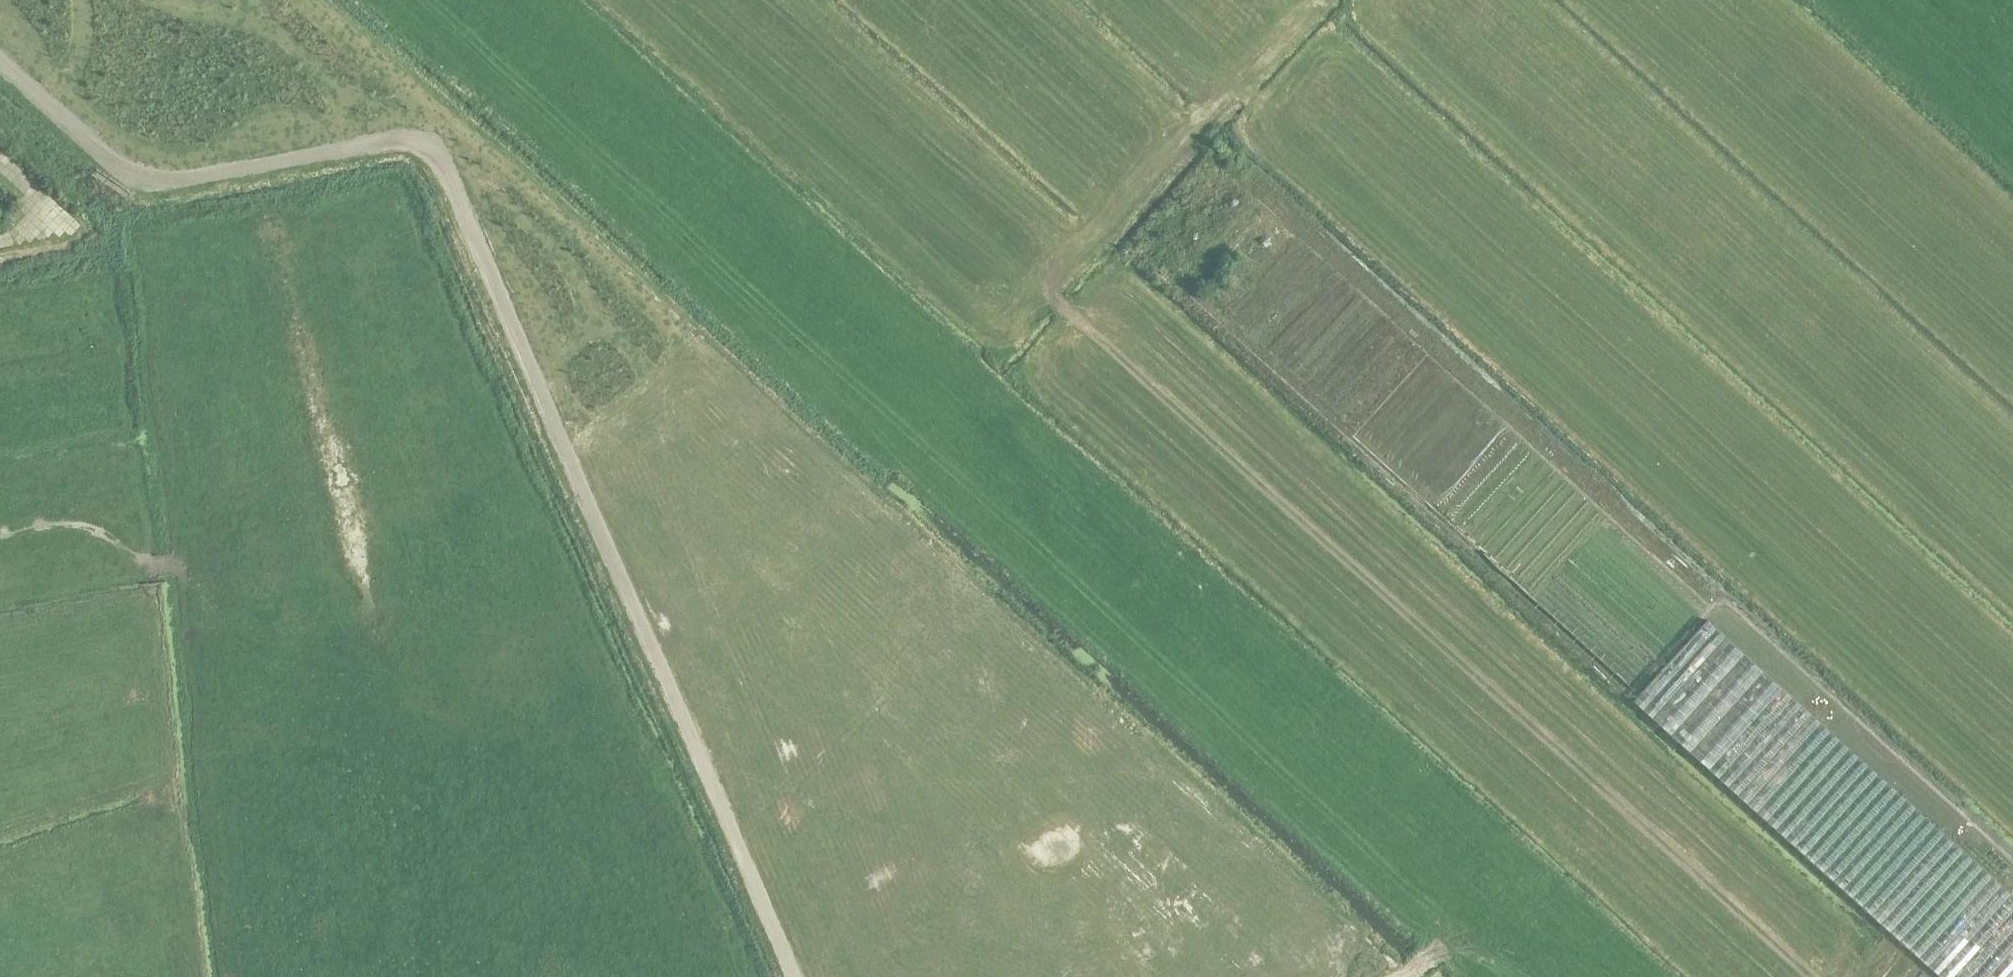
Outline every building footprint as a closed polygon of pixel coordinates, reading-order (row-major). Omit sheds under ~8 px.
[(1963,849),(1707,618),(1635,698),(1945,976),(2012,976),(2012,893),(1963,849)]
